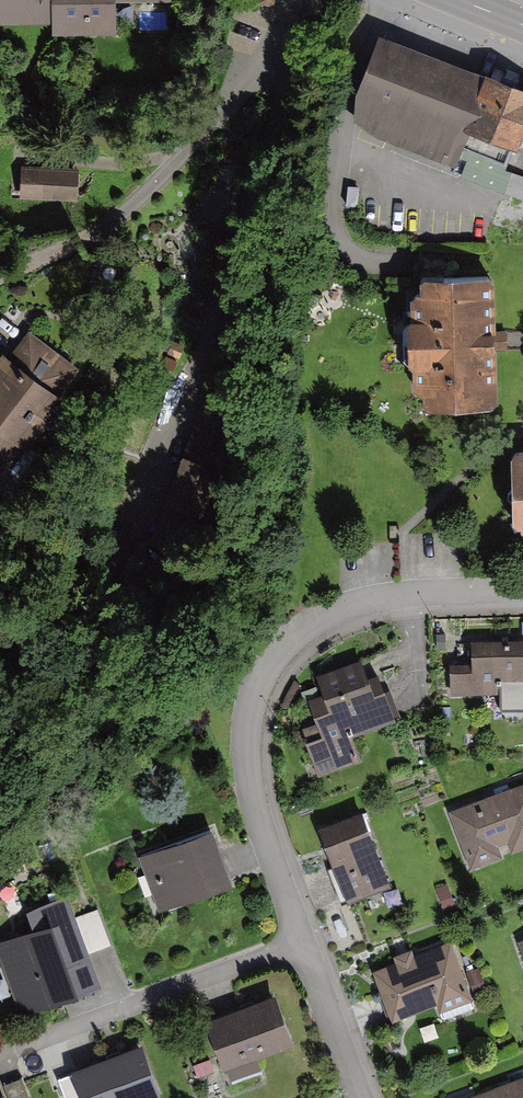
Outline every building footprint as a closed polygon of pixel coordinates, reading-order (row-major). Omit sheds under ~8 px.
[(9,22),(65,21),(65,32),(128,31),(128,0),(8,0),(9,22)] [(380,38),(357,98),(360,114),(376,128),(467,163),(463,175),(522,198),(522,177),(506,170),(522,126),(522,93),(380,38)] [(78,169),(21,165),(19,201),(76,204),(78,169)] [(505,275),(430,276),(432,408),(507,406),(505,275)] [(33,329),(14,354),(8,349),(0,359),(0,461),(15,473),(74,398),(66,392),(84,369),(33,329)] [(450,666),(451,696),(501,695),(501,711),(522,711),(522,644),(471,645),(471,666),(450,666)] [(359,663),(318,678),(325,697),(309,702),(323,741),(308,746),(319,775),(358,761),(349,737),(400,718),(396,707),(391,692),(384,694),(378,678),(366,682),(363,673),(359,663)] [(457,814),(477,867),(522,850),(522,788),(457,814)] [(361,814),(319,830),(340,882),(349,905),(391,888),(361,814)] [(211,832),(140,857),(160,913),(231,888),(223,866),(211,832)] [(0,943),(0,957),(21,1017),(97,990),(86,955),(72,920),(66,899),(28,912),(34,931),(0,943)] [(97,911),(72,920),(86,955),(98,951),(110,946),(97,911)] [(450,942),(374,971),(387,1007),(393,1022),(438,1005),(441,1013),(473,1001),(450,942)] [(225,1016),(207,1023),(224,1070),(293,1045),(276,998),(225,1016)] [(81,1072),(90,1097),(160,1097),(165,1096),(150,1049),(81,1072)] [(474,1097),(522,1097),(522,1080),(474,1097)]
